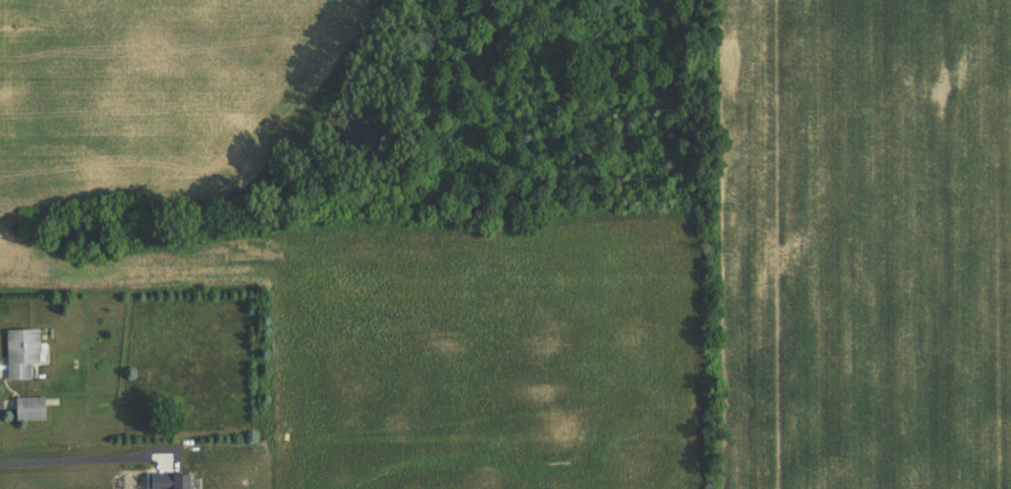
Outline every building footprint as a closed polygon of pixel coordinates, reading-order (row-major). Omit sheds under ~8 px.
[(10,330),(10,381),(35,380),(34,364),(43,364),(42,329),(10,330)] [(18,421),(48,421),(48,398),(18,398),(18,421)]
